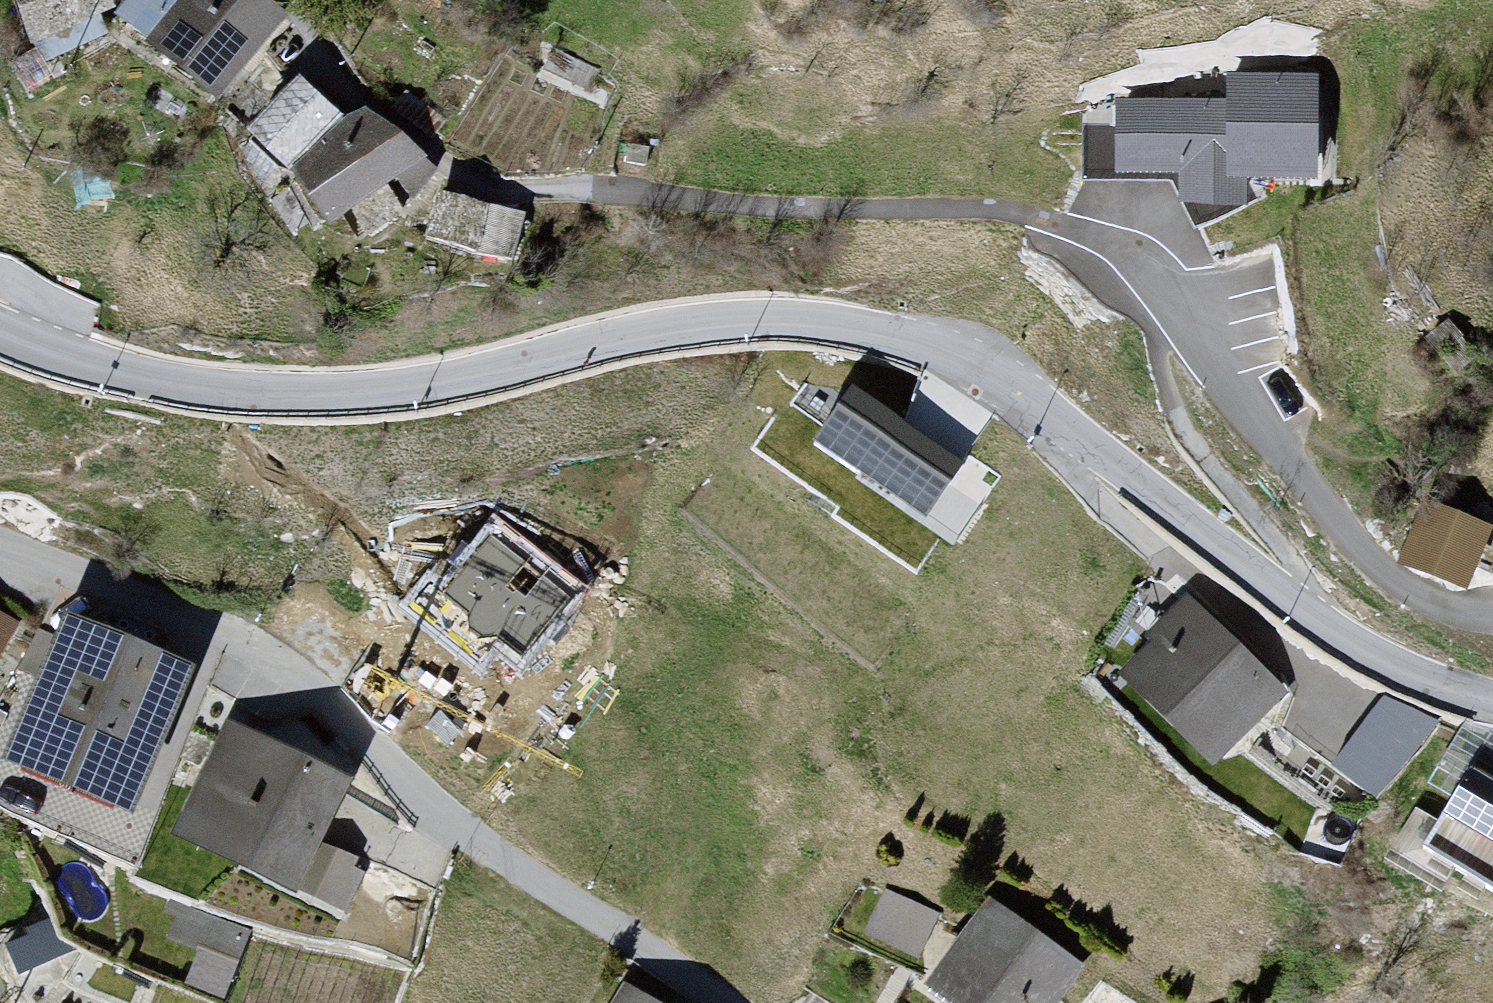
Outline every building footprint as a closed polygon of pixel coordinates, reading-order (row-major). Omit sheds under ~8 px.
[(107,0),(22,0),(44,57),(104,31),(95,11),(109,5),(107,0)] [(265,0),(131,0),(120,14),(217,92),(281,13),(265,0)] [(1313,177),(1315,79),(1230,78),(1230,104),(1121,103),(1121,130),(1087,130),(1086,177),(1166,178),(1196,232),(1260,196),(1249,176),(1313,177)] [(335,113),(300,79),(251,129),(286,163),(335,113)] [(348,122),(300,168),(331,218),(351,202),(370,231),(398,210),(384,183),(396,173),(414,193),(434,166),(369,111),(348,122)] [(521,215),(441,195),(433,232),(479,251),(512,256),(521,215)] [(811,447),(921,521),(957,467),(814,370),(790,404),(824,427),(811,447)] [(927,381),(910,412),(968,445),(986,415),(927,381)] [(1405,560),(1468,584),(1488,529),(1426,506),(1405,560)] [(579,592),(493,525),(429,606),(472,640),(477,633),(520,667),(579,592)] [(1209,772),(1279,704),(1192,615),(1122,683),(1209,772)] [(11,624),(0,617),(0,645),(11,624)] [(129,803),(186,669),(72,621),(15,754),(129,803)] [(1382,688),(1338,764),(1392,795),(1436,719),(1382,688)] [(178,832),(342,913),(362,872),(310,846),(343,781),(231,725),(178,832)] [(1472,771),(1427,847),(1492,886),(1492,783),(1472,771)] [(880,892),(853,939),(913,974),(940,926),(880,892)] [(912,988),(929,1002),(1058,1002),(1079,977),(986,899),(912,988)] [(190,983),(225,995),(247,931),(181,908),(171,936),(202,947),(190,983)] [(612,989),(603,1002),(634,1002),(612,989)]
